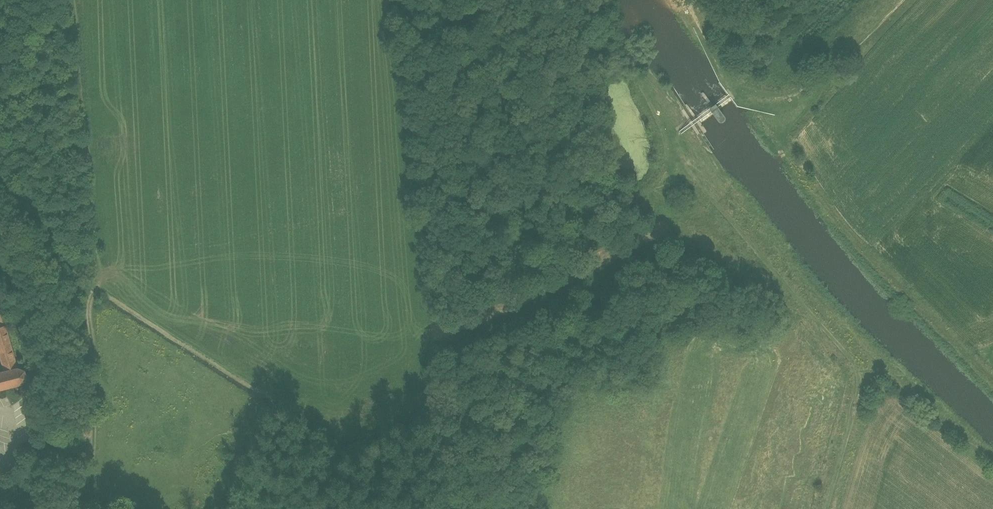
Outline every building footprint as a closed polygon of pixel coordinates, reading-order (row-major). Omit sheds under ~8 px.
[(4,371),(18,367),(5,325),(0,326),(0,358),(4,371)] [(22,387),(26,377),(24,372),(18,367),(4,371),(0,372),(0,393),(22,387)]
